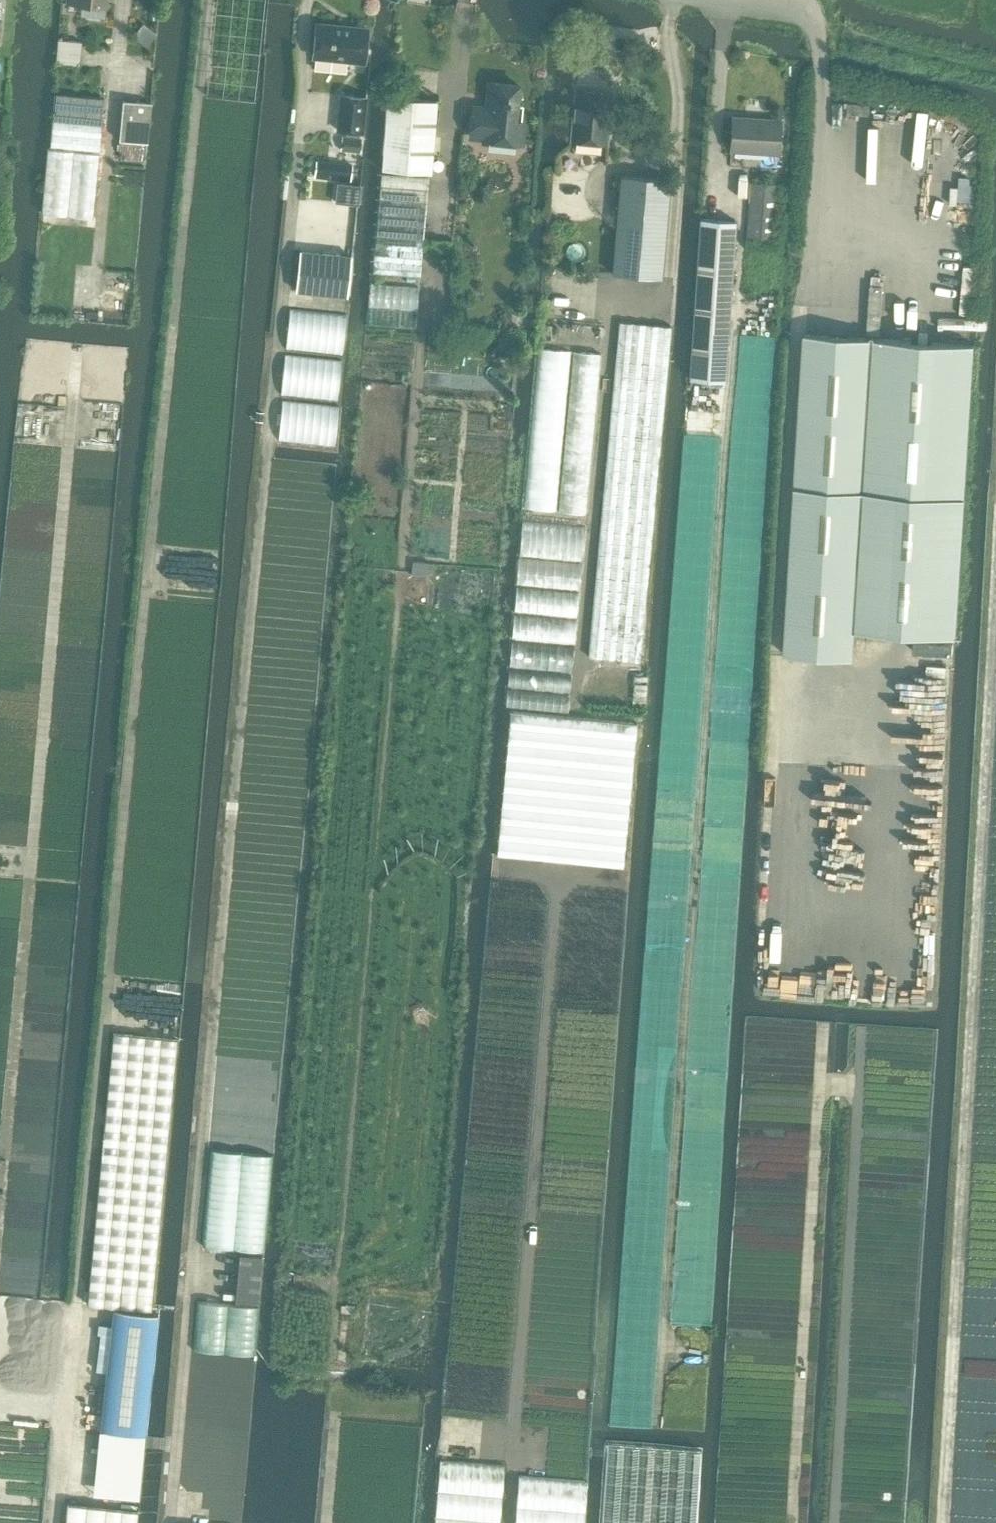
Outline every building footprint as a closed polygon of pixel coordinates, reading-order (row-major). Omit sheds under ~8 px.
[(367,30),(318,25),(314,56),(364,62),(367,30)] [(79,65),(81,42),(58,41),(57,63),(79,65)] [(522,105),(517,104),(519,86),(490,83),(487,109),(473,107),(470,136),(484,138),(484,139),(520,143),(522,122),(521,122),(522,105)] [(610,92),(576,90),(572,140),(606,143),(610,92)] [(341,95),(337,131),(361,133),(365,97),(341,95)] [(90,265),(93,228),(104,100),(57,96),(53,149),(47,148),(33,304),(72,308),(76,264),(90,265)] [(388,97),(381,170),(429,174),(436,102),(388,97)] [(148,144),(151,104),(122,101),(119,141),(148,144)] [(777,154),(779,122),(732,118),(729,151),(777,154)] [(342,137),(341,150),(359,151),(360,140),(342,137)] [(339,164),(338,179),(350,180),(352,165),(339,164)] [(428,177),(381,173),(372,273),(419,276),(428,177)] [(620,176),(612,274),(660,278),(669,180),(620,176)] [(357,204),(359,185),(337,182),(335,202),(357,204)] [(777,183),(749,182),(746,236),(773,238),(777,183)] [(689,379),(724,382),(735,221),(700,219),(689,379)] [(300,251),(296,291),(346,296),(350,256),(300,251)] [(641,663),(657,461),(668,326),(617,322),(589,659),(641,663)] [(496,334),(496,344),(505,344),(505,335),(496,334)] [(805,340),(791,581),(788,655),(853,659),(854,634),(957,639),(973,345),(805,335),(805,340)] [(412,562),(411,574),(426,575),(426,563),(412,562)] [(623,867),(636,724),(510,712),(497,855),(623,867)] [(176,1039),(112,1033),(86,1304),(113,1307),(101,1430),(145,1434),(157,1311),(150,1311),(176,1039)] [(201,1245),(265,1250),(274,1154),(210,1150),(201,1245)] [(259,1303),(262,1256),(239,1254),(235,1301),(259,1303)] [(193,1353),(255,1358),(258,1309),(199,1303),(193,1353)] [(600,1522),(694,1522),(699,1446),(607,1439),(606,1443),(600,1522)] [(66,1504),(64,1522),(136,1522),(137,1511),(66,1504)]
